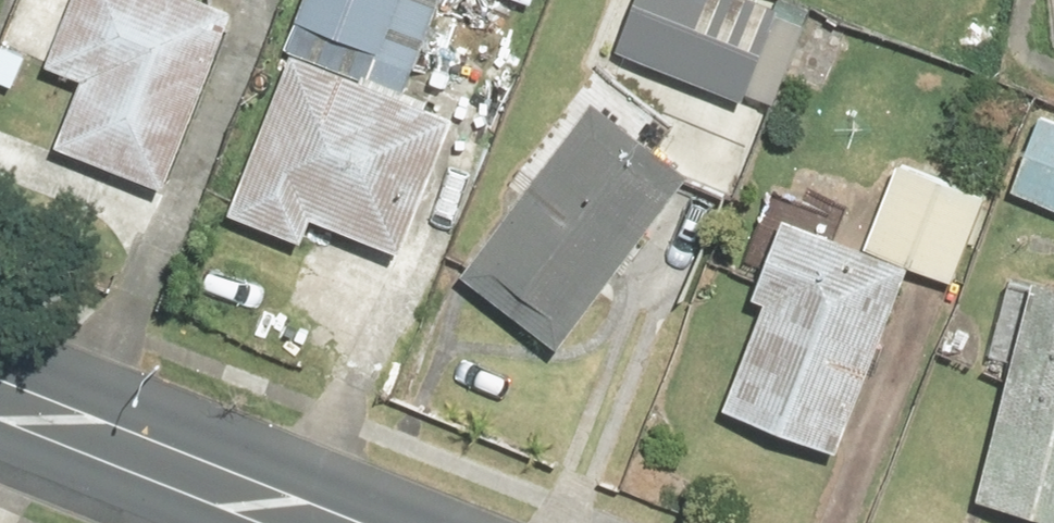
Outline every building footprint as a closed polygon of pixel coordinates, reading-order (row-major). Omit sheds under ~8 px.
[(195,0),(73,0),(44,70),(80,84),(54,151),(163,194),(234,16),(195,0)] [(228,218),(304,248),(313,225),(402,260),(456,123),(397,100),(437,0),(314,0),(228,218)] [(611,61),(746,111),(781,15),(739,0),(633,0),(611,61)] [(689,181),(591,106),(459,277),(558,352),(689,181)] [(1010,197),(1053,213),(1053,127),(1038,121),(1010,197)] [(908,272),(781,223),(750,302),(762,307),(721,413),(837,457),(908,272)] [(1033,285),(975,506),(1038,522),(1053,522),(1053,290),(1033,285)]
